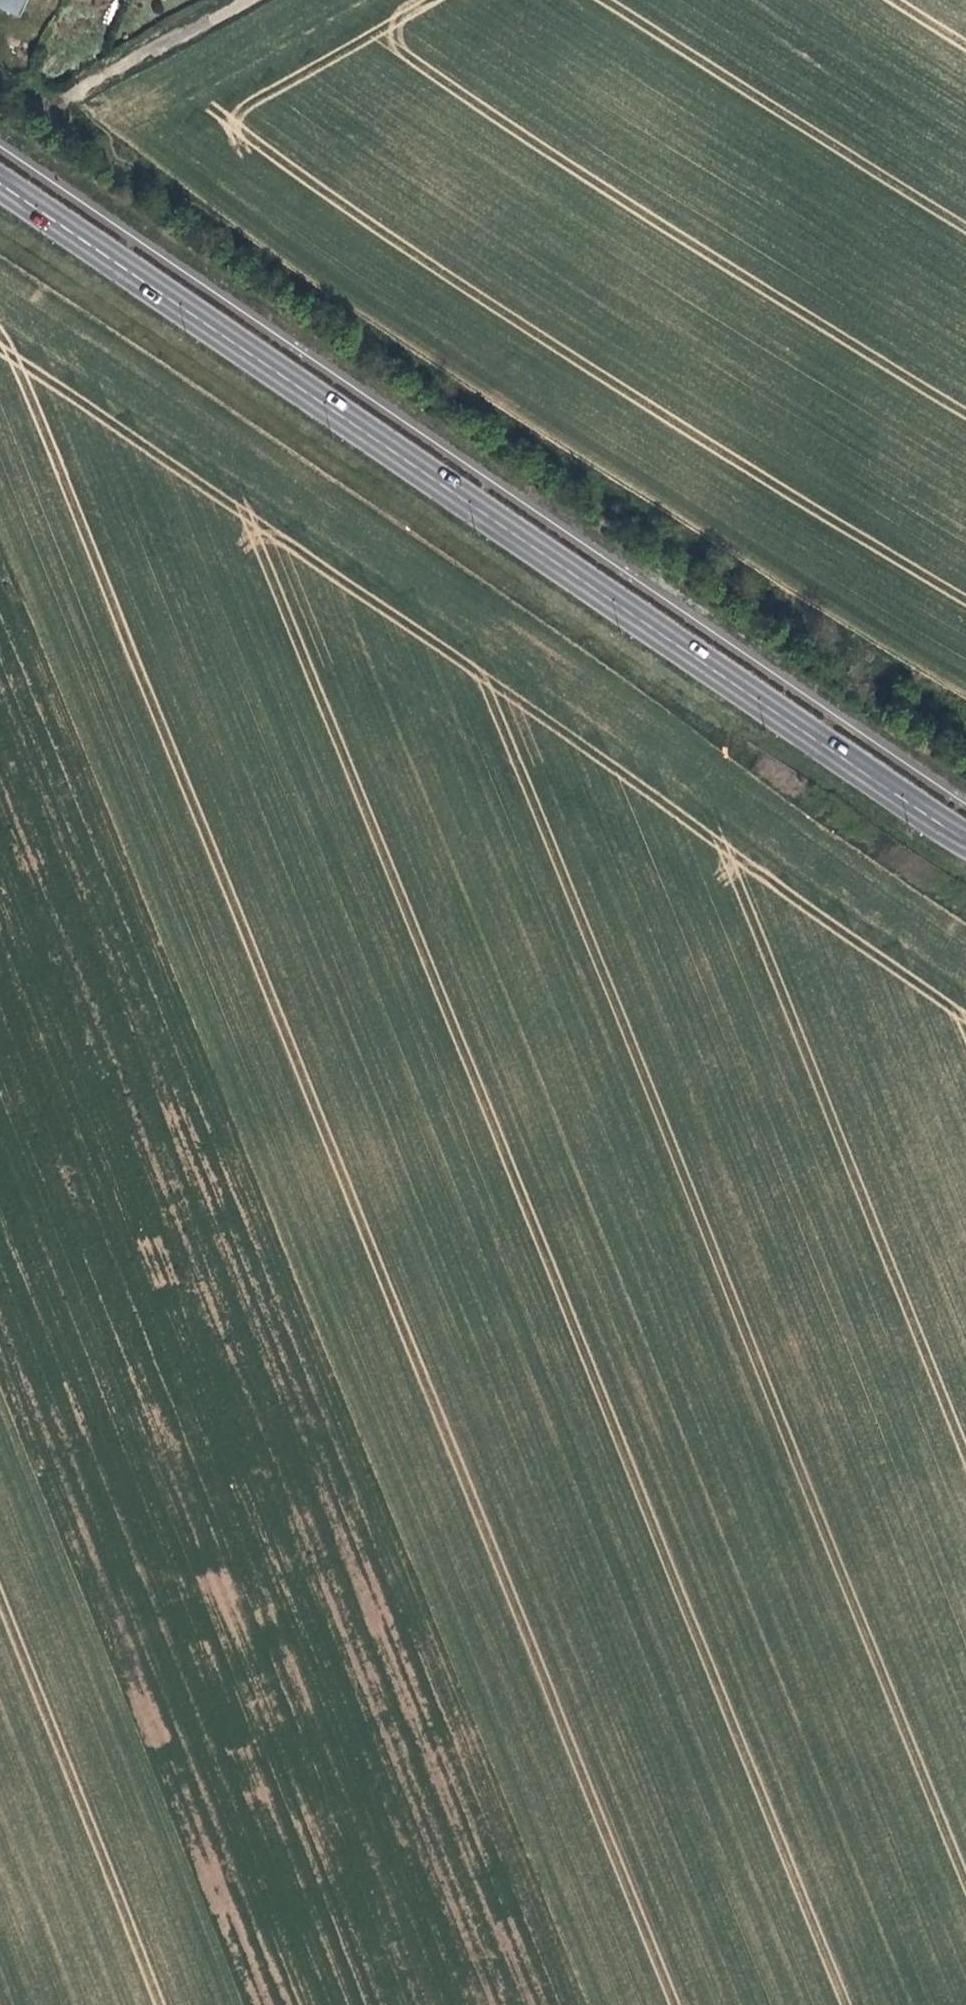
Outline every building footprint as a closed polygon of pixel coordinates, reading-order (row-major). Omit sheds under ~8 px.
[(25,0),(0,0),(0,7),(9,11),(22,7),(25,0)] [(18,16),(22,7),(9,11),(18,16)]
